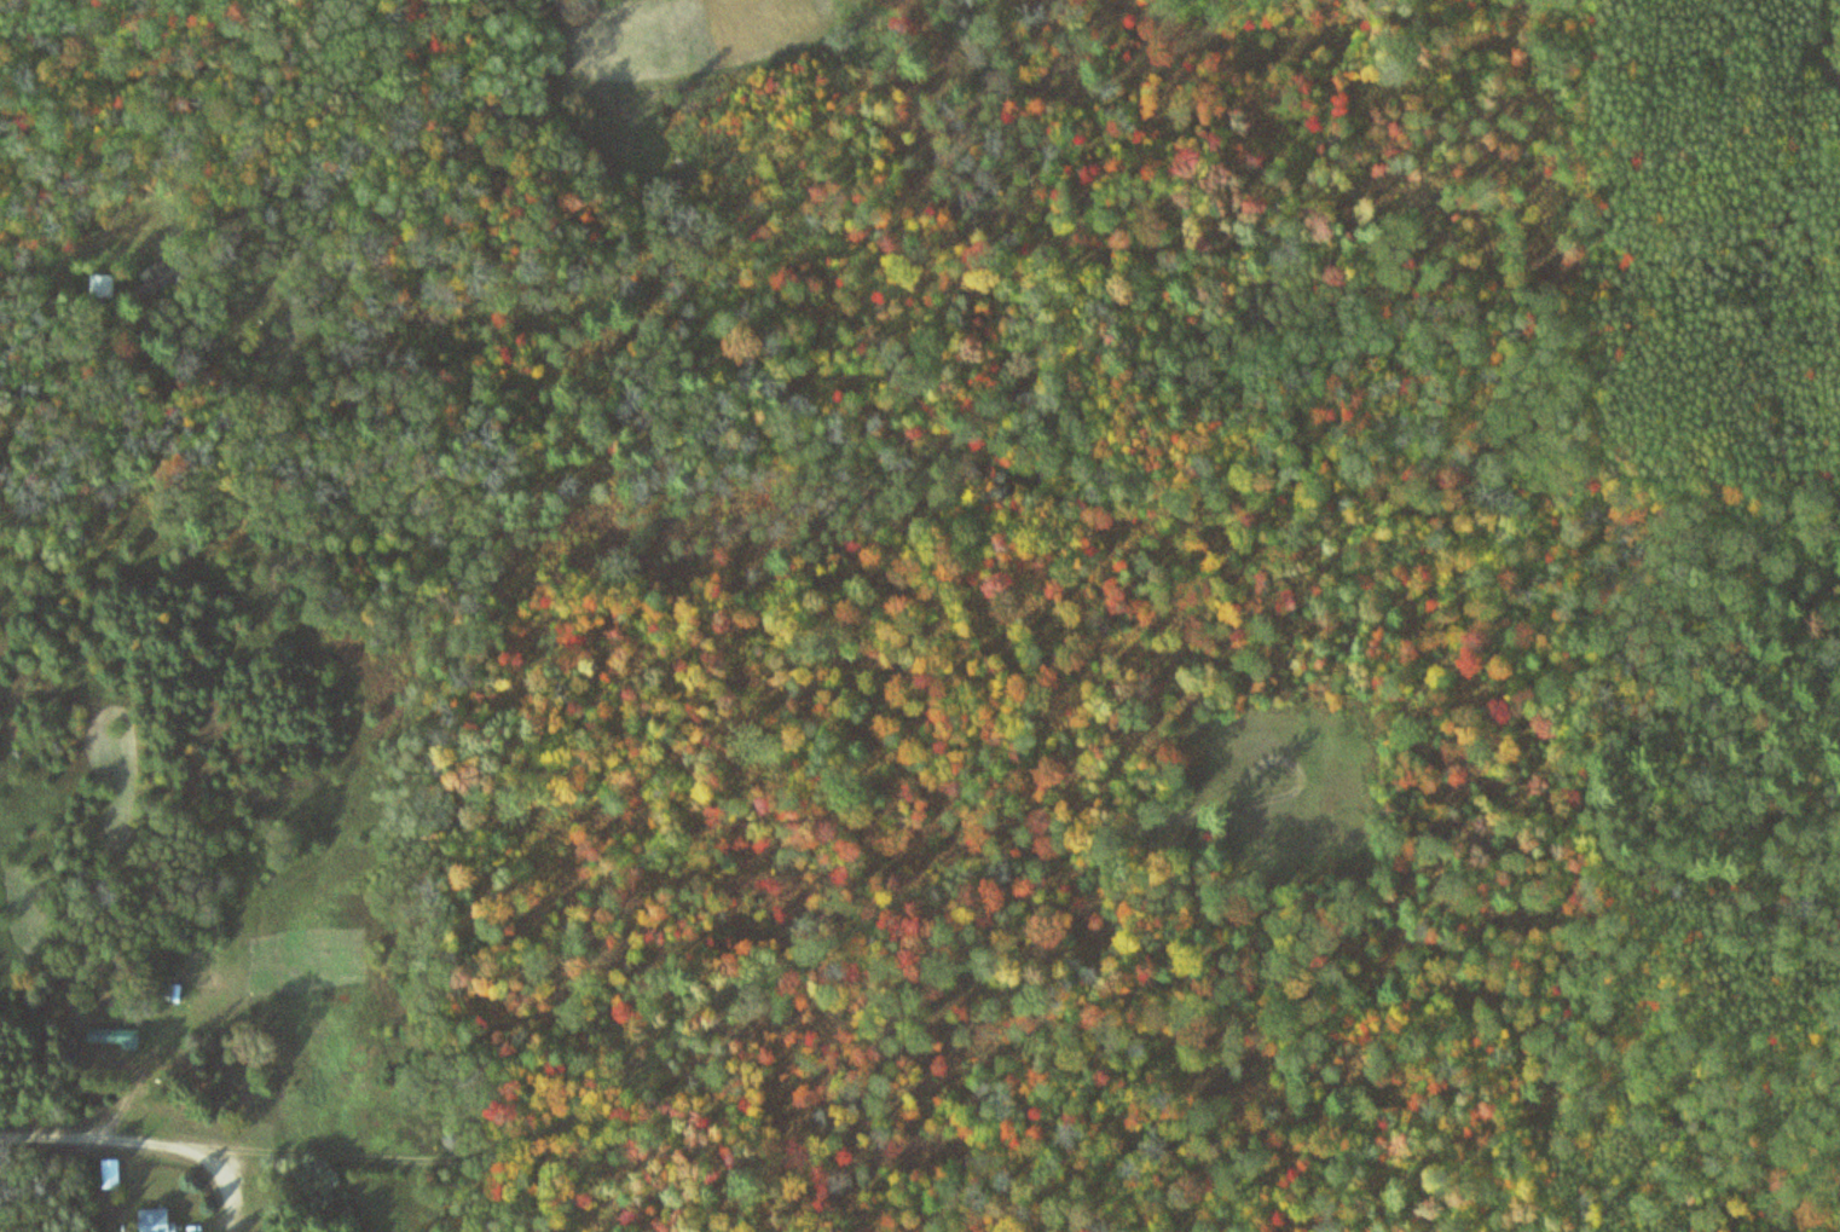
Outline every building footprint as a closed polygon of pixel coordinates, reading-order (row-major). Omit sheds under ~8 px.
[(83,274),(83,299),(109,299),(109,274),(83,274)] [(138,1043),(138,1028),(83,1028),(83,1043),(138,1043)] [(98,1159),(98,1189),(115,1189),(115,1159),(98,1159)] [(130,1231),(170,1231),(170,1223),(164,1223),(164,1209),(130,1209),(130,1231)]
